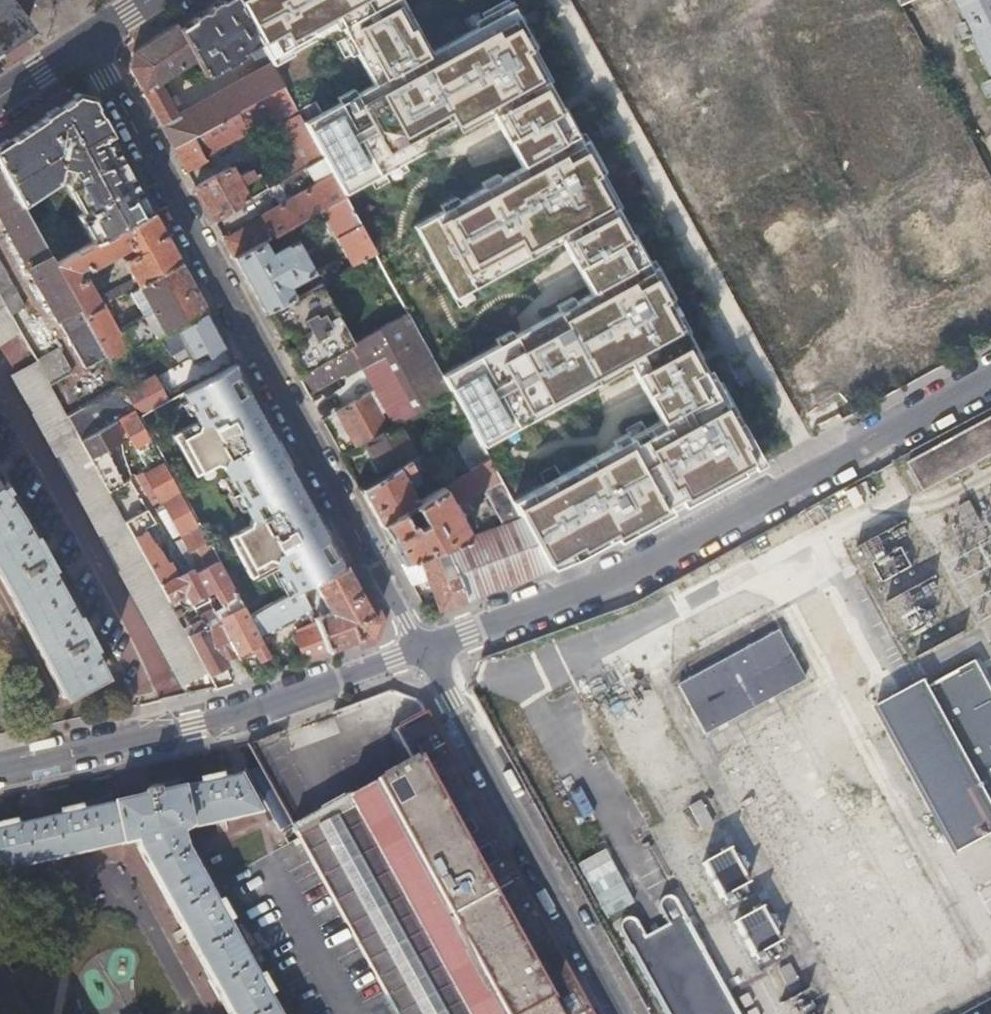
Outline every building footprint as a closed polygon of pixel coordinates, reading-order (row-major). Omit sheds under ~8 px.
[(16,23),(24,17),(11,0),(0,0),(0,2),(16,23)] [(282,87),(270,65),(268,63),(260,67),(175,114),(169,104),(165,96),(158,84),(194,61),(203,76),(249,47),(257,42),(234,0),(219,0),(174,26),(173,24),(131,51),(127,66),(171,147),(282,87)] [(257,42),(270,65),(339,26),(372,83),(302,123),(322,159),(340,193),(496,108),(527,163),(413,225),(450,295),(567,234),(596,289),(443,372),(462,411),(484,453),(634,360),(664,414),(509,499),(548,570),(627,531),(761,462),(720,387),(691,335),(508,0),(234,0),(257,42)] [(793,40),(772,0),(669,0),(639,15),(679,90),(694,83),(698,90),(793,40)] [(977,30),(985,45),(990,59),(990,0),(963,0),(977,30)] [(23,33),(16,23),(0,2),(0,48),(23,33)] [(260,67),(268,63),(257,42),(249,47),(260,67)] [(288,148),(300,171),(322,159),(302,123),(282,87),(171,147),(185,172),(205,161),(203,156),(246,133),(273,119),(275,124),(278,123),(291,146),(288,148)] [(165,96),(169,104),(174,101),(170,93),(165,96)] [(91,242),(151,209),(89,98),(74,94),(0,144),(0,166),(21,204),(34,196),(36,197),(38,197),(50,190),(51,187),(50,185),(56,181),(61,160),(71,163),(66,184),(81,212),(77,216),(91,242)] [(249,138),(275,124),(273,119),(246,133),(249,138)] [(322,159),(300,171),(310,187),(257,217),(258,219),(221,239),(232,258),(260,243),(269,238),(285,229),(318,211),(343,198),(340,193),(322,159)] [(54,263),(21,204),(0,166),(0,215),(55,317),(77,305),(54,263)] [(211,220),(264,190),(257,177),(253,179),(245,166),(239,170),(241,174),(234,177),(228,168),(192,186),(211,220)] [(372,250),(343,198),(318,211),(348,264),(372,250)] [(126,290),(137,284),(179,261),(151,209),(91,242),(54,263),(77,305),(82,314),(101,303),(111,298),(126,290)] [(260,243),(232,258),(262,313),(316,283),(285,229),(269,238),(276,250),(266,255),(260,243)] [(11,280),(0,260),(0,286),(11,280)] [(207,312),(179,261),(137,284),(152,311),(165,334),(171,331),(207,312)] [(3,300),(20,291),(11,280),(0,286),(0,295),(3,300)] [(316,283),(262,313),(296,375),(342,348),(322,312),(331,307),(317,282),(316,283)] [(131,300),(126,290),(111,298),(116,308),(131,300)] [(19,330),(3,300),(0,295),(0,343),(19,330)] [(101,303),(82,314),(89,327),(103,353),(109,364),(129,353),(116,330),(101,303)] [(351,343),(331,307),(322,312),(342,348),(346,346),(351,343)] [(165,334),(152,311),(116,330),(129,353),(165,334)] [(450,392),(406,311),(360,337),(371,357),(357,366),(352,368),(366,392),(371,389),(375,396),(380,394),(397,422),(450,392)] [(226,346),(207,312),(171,331),(173,336),(178,333),(191,356),(204,349),(208,356),(226,346)] [(103,353),(89,327),(69,338),(83,364),(103,353)] [(371,357),(360,337),(351,343),(346,346),(357,366),(371,357)] [(36,359),(49,383),(72,370),(58,345),(35,358),(36,359)] [(342,348),(296,375),(307,394),(352,368),(357,366),(346,346),(342,348)] [(114,501),(108,490),(81,441),(67,417),(49,383),(36,359),(10,375),(175,671),(191,662),(194,668),(205,664),(188,634),(175,610),(161,585),(137,542),(131,531),(126,522),(114,501)] [(344,563),(234,362),(180,391),(184,399),(190,410),(195,419),(169,433),(191,474),(212,462),(219,465),(224,475),(242,508),(248,518),(246,525),(225,537),(248,577),(272,563),(278,575),(289,594),(299,588),(312,581),(344,563)] [(124,391),(134,408),(137,413),(137,415),(166,399),(153,375),(124,391)] [(81,441),(115,419),(134,408),(124,391),(120,384),(67,417),(81,441)] [(386,428),(366,392),(333,411),(353,448),(363,442),(386,428)] [(190,410),(184,399),(178,402),(184,414),(190,410)] [(142,457),(156,449),(137,415),(137,413),(122,421),(142,457)] [(990,455),(990,416),(909,461),(925,491),(990,455)] [(115,419),(81,441),(108,490),(124,482),(121,477),(117,479),(101,452),(121,440),(118,424),(115,419)] [(484,453),(467,423),(415,454),(382,474),(359,488),(378,523),(414,501),(408,489),(419,483),(411,470),(452,445),(465,464),(484,453)] [(415,454),(396,423),(386,428),(363,442),(382,474),(415,454)] [(509,499),(486,457),(445,482),(457,506),(460,504),(482,491),(501,525),(468,537),(467,537),(466,537),(444,545),(450,561),(454,572),(465,600),(548,570),(509,499)] [(136,473),(137,474),(154,502),(178,488),(163,460),(143,471),(142,469),(136,473)] [(242,508),(224,475),(218,478),(236,511),(242,508)] [(132,477),(124,482),(108,490),(114,501),(133,490),(137,485),(132,477)] [(445,482),(414,501),(378,523),(399,561),(415,555),(431,549),(444,545),(466,537),(467,537),(468,537),(460,523),(453,509),(457,506),(445,482)] [(11,595),(62,694),(103,672),(86,640),(89,638),(81,621),(77,623),(45,559),(47,558),(38,541),(35,543),(14,505),(0,484),(0,575),(11,595)] [(197,522),(181,492),(156,507),(173,535),(197,522)] [(970,499),(957,506),(965,521),(978,514),(970,499)] [(465,520),(457,506),(453,509),(460,523),(465,520)] [(149,508),(126,522),(131,531),(142,524),(154,516),(149,508)] [(141,540),(137,542),(161,585),(179,575),(171,560),(169,562),(152,539),(151,524),(137,532),(141,540)] [(904,524),(856,546),(884,606),(932,583),(904,524)] [(176,539),(192,567),(215,554),(199,526),(176,539)] [(439,610),(465,600),(454,572),(441,577),(437,566),(431,549),(415,555),(424,577),(439,610)] [(215,554),(192,567),(204,591),(214,585),(220,588),(232,610),(223,615),(221,610),(216,613),(237,652),(240,657),(257,648),(261,657),(270,652),(261,637),(249,615),(215,554)] [(415,555),(399,561),(411,583),(424,577),(415,555)] [(441,577),(454,572),(450,561),(437,566),(441,577)] [(295,634),(304,658),(358,638),(361,645),(377,639),(385,620),(370,592),(361,596),(344,563),(312,581),(329,611),(314,616),(317,626),(295,634)] [(192,567),(179,575),(161,585),(175,610),(179,609),(196,606),(209,599),(204,591),(192,567)] [(272,579),(282,598),(289,594),(278,575),(272,579)] [(282,598),(249,615),(261,637),(310,610),(299,588),(289,594),(282,598)] [(237,652),(216,613),(212,606),(201,612),(203,616),(190,623),(194,631),(188,634),(205,664),(209,673),(228,662),(226,657),(237,652)] [(779,630),(677,684),(704,733),(805,678),(779,630)] [(880,703),(962,852),(990,837),(990,677),(980,657),(933,683),(929,676),(880,703)] [(589,696),(615,685),(610,674),(584,686),(589,696)] [(425,711),(393,729),(411,760),(293,825),(300,835),(397,1013),(590,1013),(425,711)] [(121,841),(122,843),(136,840),(137,845),(228,1013),(275,1013),(263,993),(267,990),(258,973),(254,975),(223,919),(227,917),(218,900),(214,902),(183,845),(181,832),(191,828),(260,812),(240,775),(222,779),(221,774),(202,778),(204,783),(155,794),(154,789),(142,791),(144,796),(81,811),(80,806),(60,811),(62,815),(15,826),(14,821),(0,824),(0,868),(121,841)] [(699,801),(687,807),(701,831),(713,824),(699,801)] [(676,900),(674,898),(670,897),(664,897),(661,899),(658,902),(657,905),(658,909),(667,925),(645,936),(637,922),(634,920),(631,918),(627,918),(623,919),(620,921),(618,925),(618,927),(618,931),(664,1013),(739,1013),(676,900)] [(777,970),(790,994),(802,988),(789,964),(777,970)]
